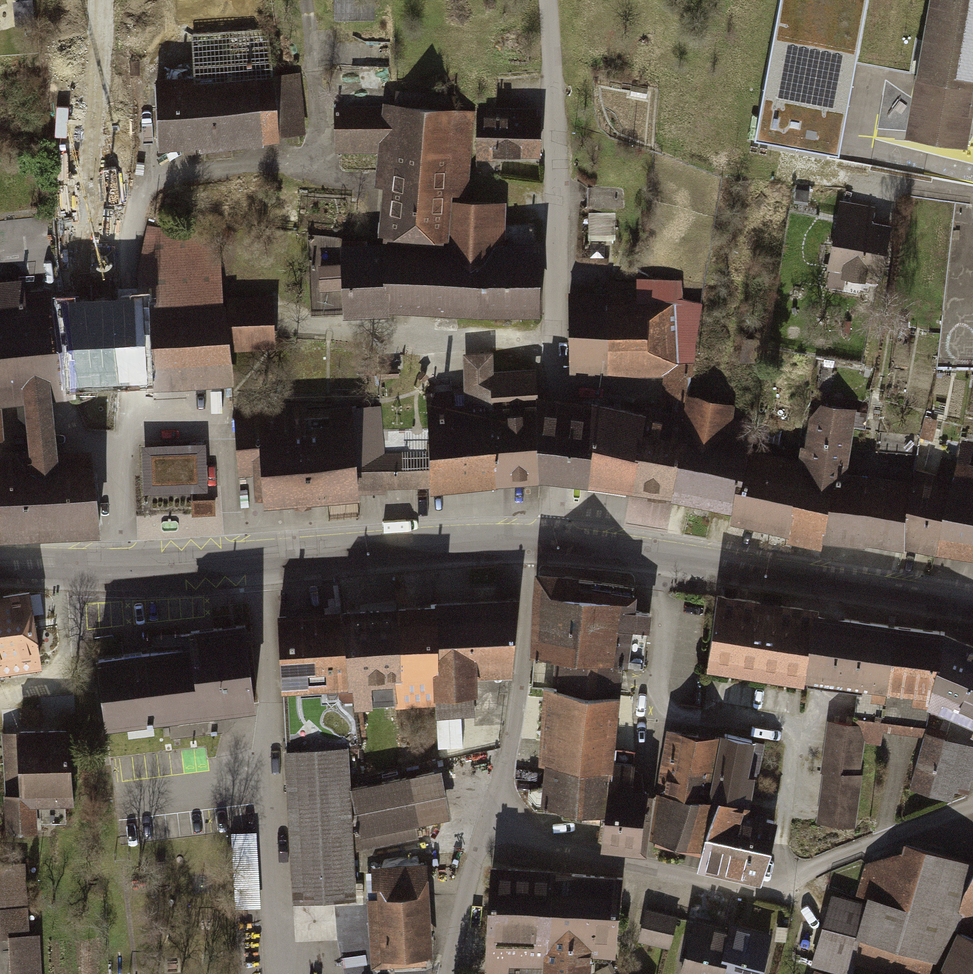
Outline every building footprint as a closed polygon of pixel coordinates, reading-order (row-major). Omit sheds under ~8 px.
[(336,16),(374,16),(374,0),(336,0),(336,16)] [(901,136),(964,148),(972,98),(972,0),(926,0),(901,136)] [(269,30),(189,37),(192,79),(154,82),(158,152),(308,142),(303,77),(274,78),(269,30)] [(473,115),(332,103),(334,155),(383,158),(382,243),(311,235),(309,315),(541,319),(538,242),(502,242),(502,205),(468,204),(473,115)] [(538,108),(477,108),(476,158),(537,159),(538,108)] [(876,207),(838,199),(824,272),(880,283),(891,226),(873,223),(876,207)] [(57,266),(50,216),(24,219),(32,270),(57,266)] [(216,239),(147,228),(137,287),(143,395),(235,386),(231,353),(225,300),(221,260),(214,261),(216,239)] [(609,293),(571,293),(571,376),(683,376),(683,279),(609,279),(609,293)] [(1,440),(0,406),(20,405),(24,454),(0,454),(0,538),(44,537),(94,536),(88,451),(52,451),(51,401),(75,399),(75,389),(142,385),(137,287),(24,295),(23,280),(0,281),(0,440),(1,440)] [(271,297),(225,300),(231,353),(275,350),(271,297)] [(356,416),(357,487),(530,485),(528,406),(527,379),(492,380),(491,356),(464,356),(462,389),(431,388),(431,453),(374,456),(376,415),(356,416)] [(680,416),(583,405),(584,484),(672,497),(733,514),(747,447),(751,425),(734,422),(736,408),(684,399),(680,416)] [(350,402),(233,408),(237,477),(251,476),(253,505),(356,499),(357,487),(356,416),(350,402)] [(557,405),(528,406),(530,485),(560,484),(584,484),(583,405),(557,405)] [(798,457),(747,447),(733,514),(731,523),(785,534),(902,548),(909,481),(847,473),(856,413),(809,407),(798,457)] [(187,464),(150,464),(150,499),(187,499),(187,464)] [(911,467),(909,481),(902,548),(972,560),(972,476),(911,467)] [(633,581),(533,572),(530,689),(544,691),(617,699),(621,668),(644,668),(649,614),(630,613),(633,581)] [(0,590),(0,676),(41,668),(25,585),(0,590)] [(812,608),(714,593),(702,671),(801,686),(801,680),(811,613),(812,608)] [(302,613),(276,615),(282,694),(342,689),(344,707),(431,701),(432,721),(476,718),(473,679),(510,676),(504,597),(476,599),(394,605),(347,609),(302,613)] [(938,632),(811,613),(801,680),(817,682),(928,699),(938,632)] [(191,639),(97,649),(105,721),(259,704),(250,622),(190,628),(191,639)] [(938,632),(925,711),(972,728),(969,739),(972,741),(972,647),(938,632)] [(617,699),(544,691),(536,763),(544,764),(610,770),(617,699)] [(867,725),(827,721),(817,824),(858,829),(867,725)] [(68,729),(3,731),(7,836),(38,835),(37,809),(71,808),(68,729)] [(767,745),(665,729),(648,840),(700,853),(696,868),(759,882),(777,811),(743,803),(750,776),(761,779),(767,745)] [(921,733),(910,789),(968,800),(972,781),(972,748),(921,733)] [(349,746),(285,749),(291,895),(355,892),(353,836),(351,787),(349,746)] [(610,770),(544,764),(540,805),(602,811),(599,846),(639,849),(646,773),(610,770)] [(441,768),(351,787),(353,836),(448,815),(441,768)] [(258,831),(235,832),(238,906),(262,905),(258,831)] [(968,863),(906,848),(900,859),(866,864),(858,896),(832,891),(813,968),(835,973),(855,973),(858,968),(873,973),(933,973),(968,863)] [(0,865),(0,944),(9,943),(11,973),(46,973),(43,936),(34,937),(29,863),(0,865)] [(423,864),(369,867),(374,968),(427,966),(423,864)] [(490,869),(487,973),(588,973),(588,954),(615,955),(618,872),(508,870),(490,869)] [(955,916),(972,924),(972,877),(955,916)] [(678,915),(644,908),(637,942),(671,949),(678,915)] [(690,924),(678,973),(767,973),(777,933),(731,922),(728,933),(690,924)] [(953,934),(939,973),(972,973),(972,942),(953,934)]
